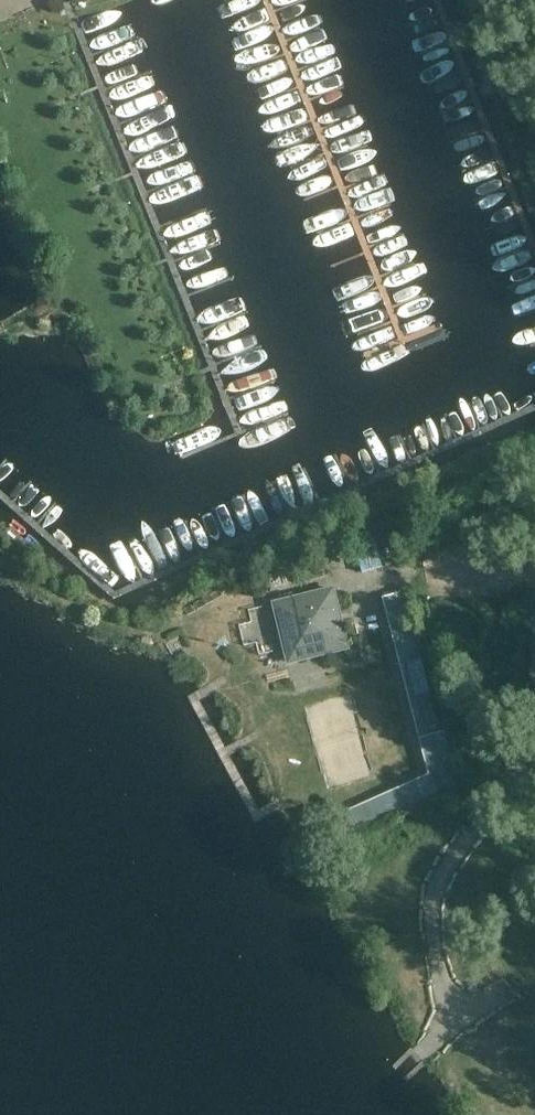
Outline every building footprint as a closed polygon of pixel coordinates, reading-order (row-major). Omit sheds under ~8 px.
[(348,649),(333,590),(275,604),(289,663),(348,649)] [(455,788),(404,592),(382,598),(428,775),(348,809),(357,830),(455,788)] [(341,836),(342,820),(329,811),(314,818),(312,834),(326,843),(341,836)]
